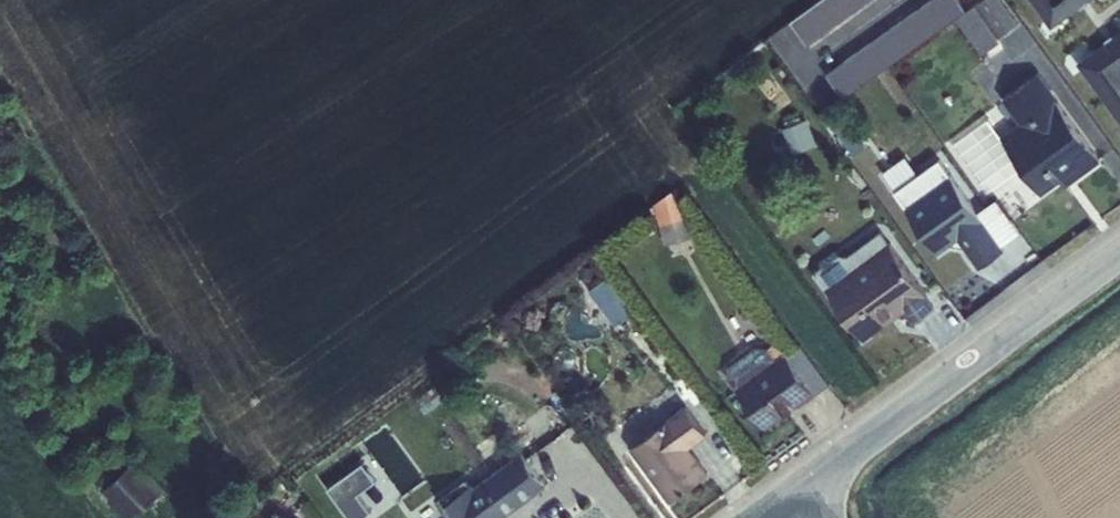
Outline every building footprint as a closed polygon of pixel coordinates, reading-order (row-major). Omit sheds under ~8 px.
[(806,42),(864,0),(816,0),(790,19),(806,42)] [(843,95),(957,16),(947,14),(962,3),(960,0),(929,0),(827,72),(843,95)] [(1001,41),(1021,26),(1002,0),(979,0),(974,3),(1001,41)] [(1051,24),(1085,0),(1033,0),(1051,24)] [(947,14),(957,16),(981,51),(991,45),(1001,41),(974,3),(967,10),(962,3),(947,14)] [(1119,119),(1119,29),(1077,60),(1119,119)] [(952,60),(969,48),(959,32),(941,44),(952,60)] [(1020,121),(1001,135),(1020,160),(1043,192),(1061,179),(1065,184),(1101,159),(1058,100),(1060,99),(1039,72),(1003,97),(1020,121)] [(964,133),(1000,180),(1020,160),(1001,135),(989,115),(964,133)] [(785,125),(793,151),(815,144),(806,118),(785,125)] [(951,142),(988,192),(1000,180),(964,133),(951,142)] [(654,203),(657,214),(681,197),(678,186),(654,203)] [(657,214),(666,243),(692,236),(681,197),(657,214)] [(826,286),(865,339),(905,309),(914,322),(936,306),(889,240),(826,286)] [(615,325),(634,311),(607,276),(588,290),(615,325)] [(578,311),(589,316),(594,304),(584,299),(578,311)] [(710,378),(749,430),(789,400),(798,413),(820,397),(773,331),(710,378)] [(630,446),(670,500),(709,471),(690,446),(708,433),(686,404),(630,446)] [(546,486),(521,451),(475,485),(473,482),(446,500),(459,517),(501,517),(546,486)] [(125,517),(136,517),(166,486),(138,458),(103,493),(125,517)] [(349,517),(370,517),(391,506),(365,463),(329,484),(349,517)] [(283,512),(289,517),(298,517),(302,513),(302,506),(297,500),(289,500),(283,506),(283,512)]
